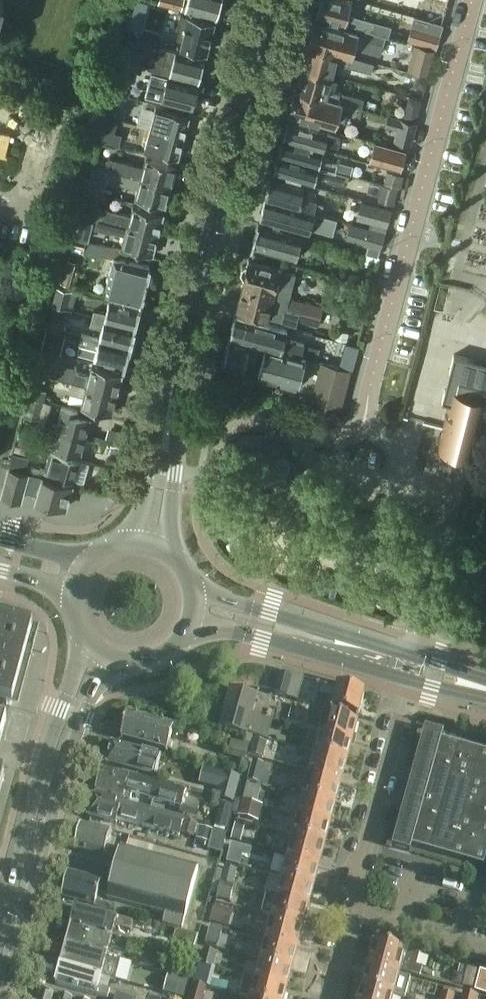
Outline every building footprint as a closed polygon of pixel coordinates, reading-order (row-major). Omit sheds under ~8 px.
[(159,2),(179,7),(179,6),(215,17),(220,0),(159,0),(159,2)] [(312,11),(316,12),(315,15),(366,30),(386,35),(389,36),(389,35),(392,25),(348,12),(351,1),(347,0),(319,0),(319,1),(316,0),(315,0),(312,11)] [(214,21),(181,12),(177,27),(179,28),(177,37),(181,38),(179,46),(206,53),(214,21)] [(412,24),(407,41),(435,48),(439,31),(441,32),(443,23),(414,15),(412,24)] [(308,44),(352,56),(358,32),(314,20),(308,44)] [(366,30),(363,39),(383,44),(385,36),(366,30)] [(308,44),(301,66),(338,76),(339,72),(334,71),(336,62),(369,70),(372,71),(374,61),(352,56),(308,44)] [(125,45),(121,60),(122,61),(140,66),(144,51),(126,46),(125,45)] [(205,58),(160,46),(157,59),(151,57),(148,67),(199,80),(205,58)] [(419,46),(412,71),(422,74),(428,75),(434,50),(429,49),(419,46)] [(295,89),(341,102),(361,107),(364,97),(329,88),(332,78),(337,79),(338,76),(301,66),(295,89)] [(198,85),(151,72),(145,94),(191,107),(198,85)] [(295,89),(289,113),(335,125),(341,102),(295,89)] [(112,96),(108,111),(122,115),(127,95),(113,92),(113,93),(112,96)] [(150,128),(183,137),(189,116),(155,107),(150,128)] [(105,122),(100,141),(119,146),(122,133),(114,131),(118,117),(107,115),(105,122)] [(400,118),(395,139),(410,143),(416,122),(400,118)] [(286,121),(282,138),(323,149),(326,142),(338,145),(340,136),(328,133),(286,121)] [(178,157),(183,137),(150,128),(145,148),(178,157)] [(321,158),(323,149),(282,138),(277,154),(349,174),(352,165),(333,160),(333,161),(321,158)] [(375,141),(369,161),(400,170),(406,149),(375,141)] [(349,174),(277,154),(272,171),(314,182),(317,173),(328,176),(328,179),(346,184),(349,174)] [(108,160),(106,168),(110,169),(171,185),(176,164),(145,156),(143,165),(109,157),(108,160)] [(165,205),(171,185),(110,169),(107,180),(137,188),(134,197),(165,205)] [(314,212),(317,201),(302,198),(305,188),(271,178),(265,198),(314,212)] [(265,198),(260,218),(293,228),(309,232),(310,227),(333,234),(337,218),(314,212),(265,198)] [(101,218),(158,233),(163,213),(133,205),(130,215),(103,208),(101,218)] [(153,253),(158,233),(101,218),(97,217),(94,229),(111,233),(111,232),(124,235),(122,245),(153,253)] [(296,258),(303,236),(258,223),(252,246),(296,258)] [(120,249),(83,240),(74,238),(71,248),(112,259),(103,294),(140,304),(150,265),(118,257),(120,249)] [(61,282),(61,283),(69,285),(76,261),(68,259),(61,280),(61,282)] [(242,266),(241,272),(244,277),(243,280),(244,281),(243,285),(272,293),(269,305),(284,309),(285,305),(321,315),(324,305),(289,297),(295,272),(248,259),(247,263),(242,266)] [(318,325),(321,315),(285,305),(284,309),(269,305),(272,293),(243,285),(237,308),(296,324),(297,320),(318,325)] [(59,287),(54,304),(72,309),(77,291),(59,287)] [(94,310),(92,316),(134,327),(139,307),(111,300),(108,313),(94,310)] [(235,314),(229,337),(250,343),(250,344),(257,346),(258,346),(258,345),(265,347),(285,352),(310,359),(316,360),(319,348),(305,344),(305,343),(285,338),(288,328),(235,314)] [(51,315),(48,326),(60,330),(63,318),(51,315)] [(92,316),(90,324),(104,328),(101,339),(130,346),(135,327),(134,327),(92,316)] [(79,342),(76,353),(96,358),(124,366),(129,347),(130,346),(101,339),(82,334),(79,342)] [(254,360),(258,346),(249,344),(250,343),(229,337),(221,364),(243,370),(246,358),(254,360)] [(258,374),(278,379),(285,352),(265,347),(258,374)] [(307,366),(310,359),(285,352),(278,379),(299,385),(304,365),(307,366)] [(437,449),(438,450),(439,445),(451,448),(450,451),(461,454),(462,451),(473,454),(472,458),(474,459),(475,454),(485,410),(485,363),(454,354),(452,360),(449,371),(455,372),(456,373),(452,391),(444,389),(442,401),(448,403),(438,445),(437,449)] [(339,407),(341,402),(348,377),(349,373),(350,369),(344,368),(324,363),(320,362),(310,400),(316,401),(338,407),(339,407)] [(77,367),(62,363),(57,379),(59,379),(117,394),(122,373),(91,365),(88,376),(76,372),(77,367)] [(72,382),(70,393),(83,396),(80,406),(111,414),(117,394),(72,382)] [(61,406),(56,429),(55,429),(85,437),(90,418),(77,414),(79,410),(71,408),(61,406)] [(55,429),(56,429),(50,427),(45,446),(80,455),(85,437),(55,429)] [(244,446),(243,448),(239,464),(249,467),(249,470),(258,472),(255,483),(272,487),(275,477),(284,479),(284,477),(291,478),(297,476),(300,466),(295,460),(289,459),(290,456),(281,454),(284,443),(266,438),(264,449),(255,447),(254,449),(244,446)] [(79,459),(49,452),(44,472),(73,480),(79,459)] [(72,484),(9,467),(2,495),(20,500),(23,490),(38,494),(36,499),(65,507),(72,484)] [(7,706),(7,705),(9,705),(30,629),(0,620),(0,704),(7,706)] [(277,692),(276,696),(286,698),(291,678),(281,675),(277,692)] [(338,686),(334,700),(318,696),(316,706),(358,718),(364,694),(338,686)] [(224,707),(250,714),(255,696),(229,689),(224,707)] [(224,707),(218,728),(244,735),(265,741),(271,720),(250,715),(250,714),(224,707)] [(311,711),(306,730),(318,733),(351,742),(357,722),(323,714),(311,711)] [(174,728),(172,728),(128,715),(120,740),(167,753),(174,728)] [(351,742),(318,733),(313,752),(346,761),(351,742)] [(399,843),(484,866),(485,858),(485,752),(441,739),(429,736),(417,778),(421,779),(415,802),(412,801),(399,843)] [(155,777),(161,757),(112,744),(106,764),(155,777)] [(340,785),(346,761),(313,752),(310,765),(301,763),(299,770),(307,773),(307,776),(340,785)] [(123,798),(129,777),(101,770),(95,791),(123,798)] [(301,796),(335,805),(340,785),(307,776),(301,796)] [(131,795),(153,801),(158,785),(129,777),(123,798),(130,800),(131,795)] [(158,785),(153,801),(182,809),(197,813),(201,799),(191,797),(192,794),(186,793),(171,789),(158,785)] [(117,821),(122,804),(93,796),(87,818),(116,826),(117,821)] [(296,816),(329,825),(335,805),(301,796),(296,816)] [(147,830),(152,813),(122,804),(117,821),(147,830)] [(152,813),(147,830),(179,839),(184,822),(152,813)] [(291,835),(325,843),(329,825),(296,816),(291,835)] [(184,822),(181,835),(193,838),(197,826),(184,822)] [(104,859),(111,833),(83,826),(76,851),(104,859)] [(325,843),(291,835),(285,859),(318,868),(325,843)] [(120,847),(106,899),(164,915),(162,924),(182,930),(199,868),(152,855),(131,850),(120,847)] [(318,868),(285,859),(279,879),(313,888),(318,868)] [(96,903),(101,883),(70,874),(62,899),(108,912),(110,907),(96,903)] [(313,888),(279,879),(274,898),(308,907),(313,888)] [(267,896),(262,915),(269,917),(303,926),(308,907),(274,898),(267,896)] [(115,906),(113,913),(128,917),(131,910),(115,906)] [(76,908),(71,927),(112,938),(115,928),(131,932),(133,923),(76,908)] [(263,941),(296,949),(303,926),(269,917),(263,941)] [(66,947),(120,962),(122,953),(109,949),(112,938),(71,927),(66,947)] [(164,944),(162,950),(191,959),(197,938),(176,932),(174,939),(184,942),(181,950),(164,944)] [(296,949),(263,941),(258,961),(291,970),(296,949)] [(368,964),(367,967),(399,976),(400,972),(420,978),(422,969),(416,967),(419,956),(373,943),(368,964)] [(118,970),(120,962),(66,947),(60,966),(101,978),(102,977),(115,981),(118,970)] [(127,963),(153,969),(155,960),(130,954),(127,963)] [(291,970),(258,961),(252,980),(286,989),(291,970)] [(101,978),(60,966),(55,985),(107,998),(108,998),(110,990),(99,987),(101,978)] [(367,967),(362,986),(394,995),(405,998),(410,979),(399,976),(367,967)] [(462,988),(475,992),(480,972),(467,969),(462,988)] [(168,975),(163,993),(184,998),(188,982),(189,981),(168,975)] [(239,998),(244,998),(283,998),(286,989),(252,980),(245,978),(239,998)] [(188,998),(203,998),(206,988),(192,984),(188,998)] [(394,995),(362,986),(358,998),(392,998),(394,995)]
